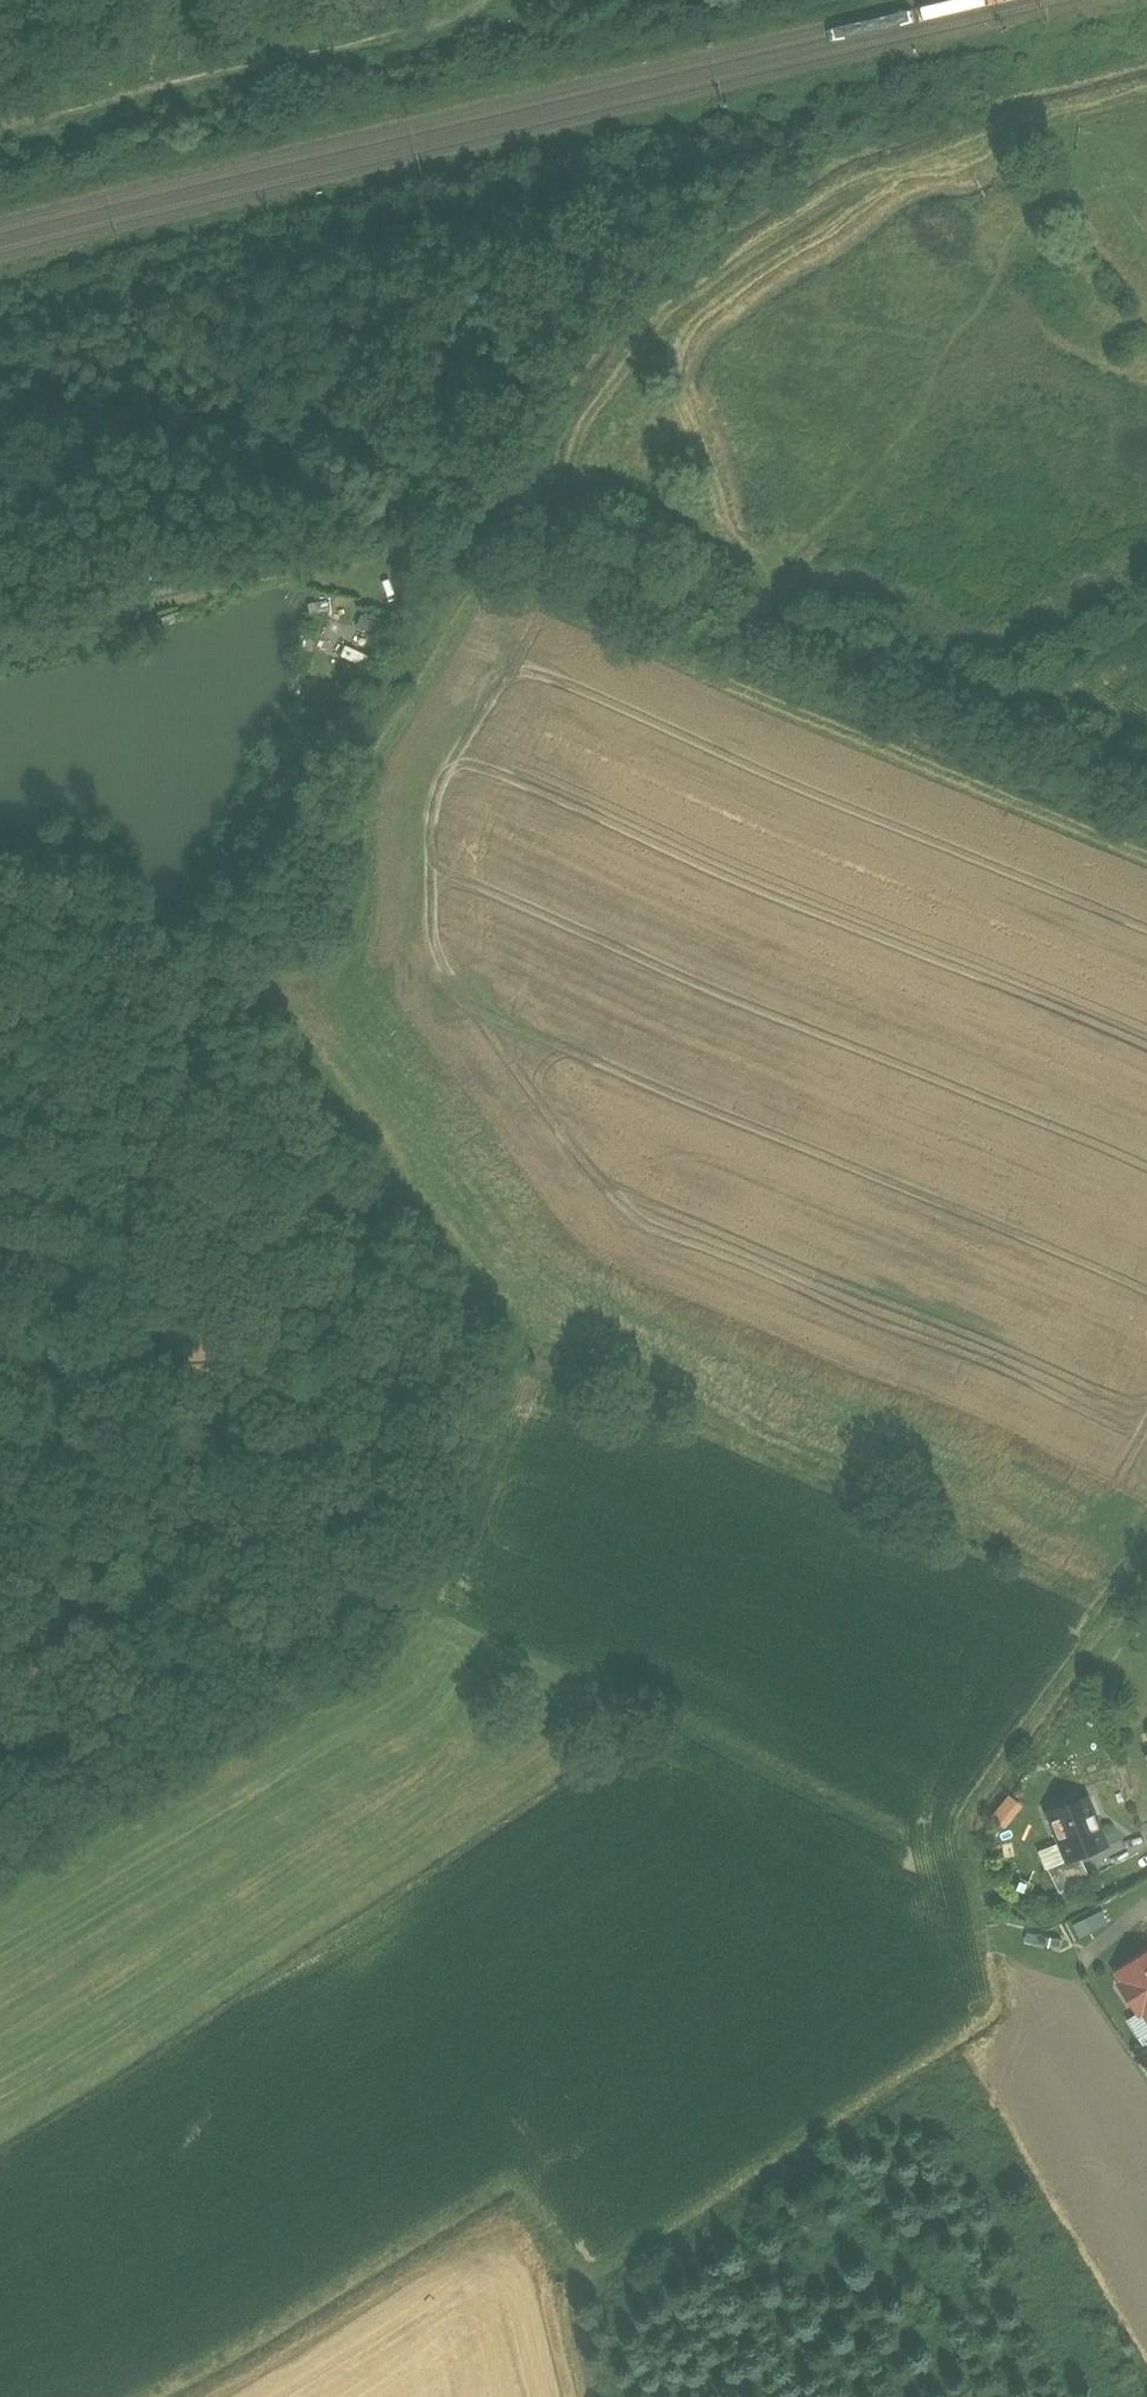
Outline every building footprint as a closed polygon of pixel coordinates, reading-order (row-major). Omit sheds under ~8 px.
[(999,1827),(1016,1803),(1001,1792),(984,1817),(999,1827)] [(1082,1793),(1041,1809),(1061,1859),(1074,1853),(1101,1843),(1082,1793)] [(1083,1875),(1074,1853),(1061,1859),(1043,1866),(1056,1890),(1083,1875)] [(1067,1923),(1074,1937),(1102,1924),(1095,1909),(1067,1923)] [(1111,1970),(1146,2027),(1146,2026),(1146,1947),(1111,1970)]
